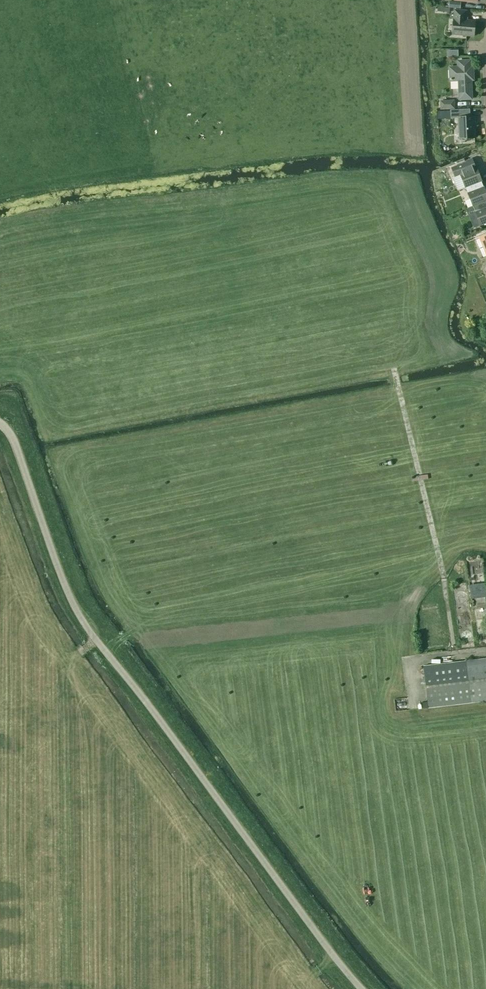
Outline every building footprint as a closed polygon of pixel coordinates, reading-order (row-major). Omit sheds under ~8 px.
[(473,36),(474,21),(464,20),(464,17),(465,18),(466,11),(454,10),(451,34),(473,36)] [(469,67),(469,61),(457,61),(457,67),(449,68),(449,81),(458,80),(459,99),(471,99),(470,80),(472,80),(472,67),(469,67)] [(454,109),(454,100),(439,100),(440,110),(454,109)] [(474,125),(475,125),(474,116),(470,117),(469,109),(450,110),(451,118),(458,118),(459,139),(474,138),(474,125)] [(443,148),(445,154),(453,150),(451,145),(443,148)] [(460,175),(465,187),(481,181),(482,181),(476,167),(476,168),(472,159),(451,168),(455,177),(460,175)] [(472,206),(485,201),(485,191),(484,186),(483,187),(481,181),(465,187),(472,206)] [(472,206),(480,225),(485,223),(485,201),(472,206)] [(462,583),(451,587),(455,597),(466,594),(462,583)] [(479,598),(485,597),(485,587),(485,583),(477,583),(479,598)] [(466,612),(456,614),(458,625),(468,622),(466,612)] [(459,632),(461,643),(471,641),(469,630),(459,632)] [(465,661),(424,666),(428,707),(485,700),(485,658),(465,661)]
